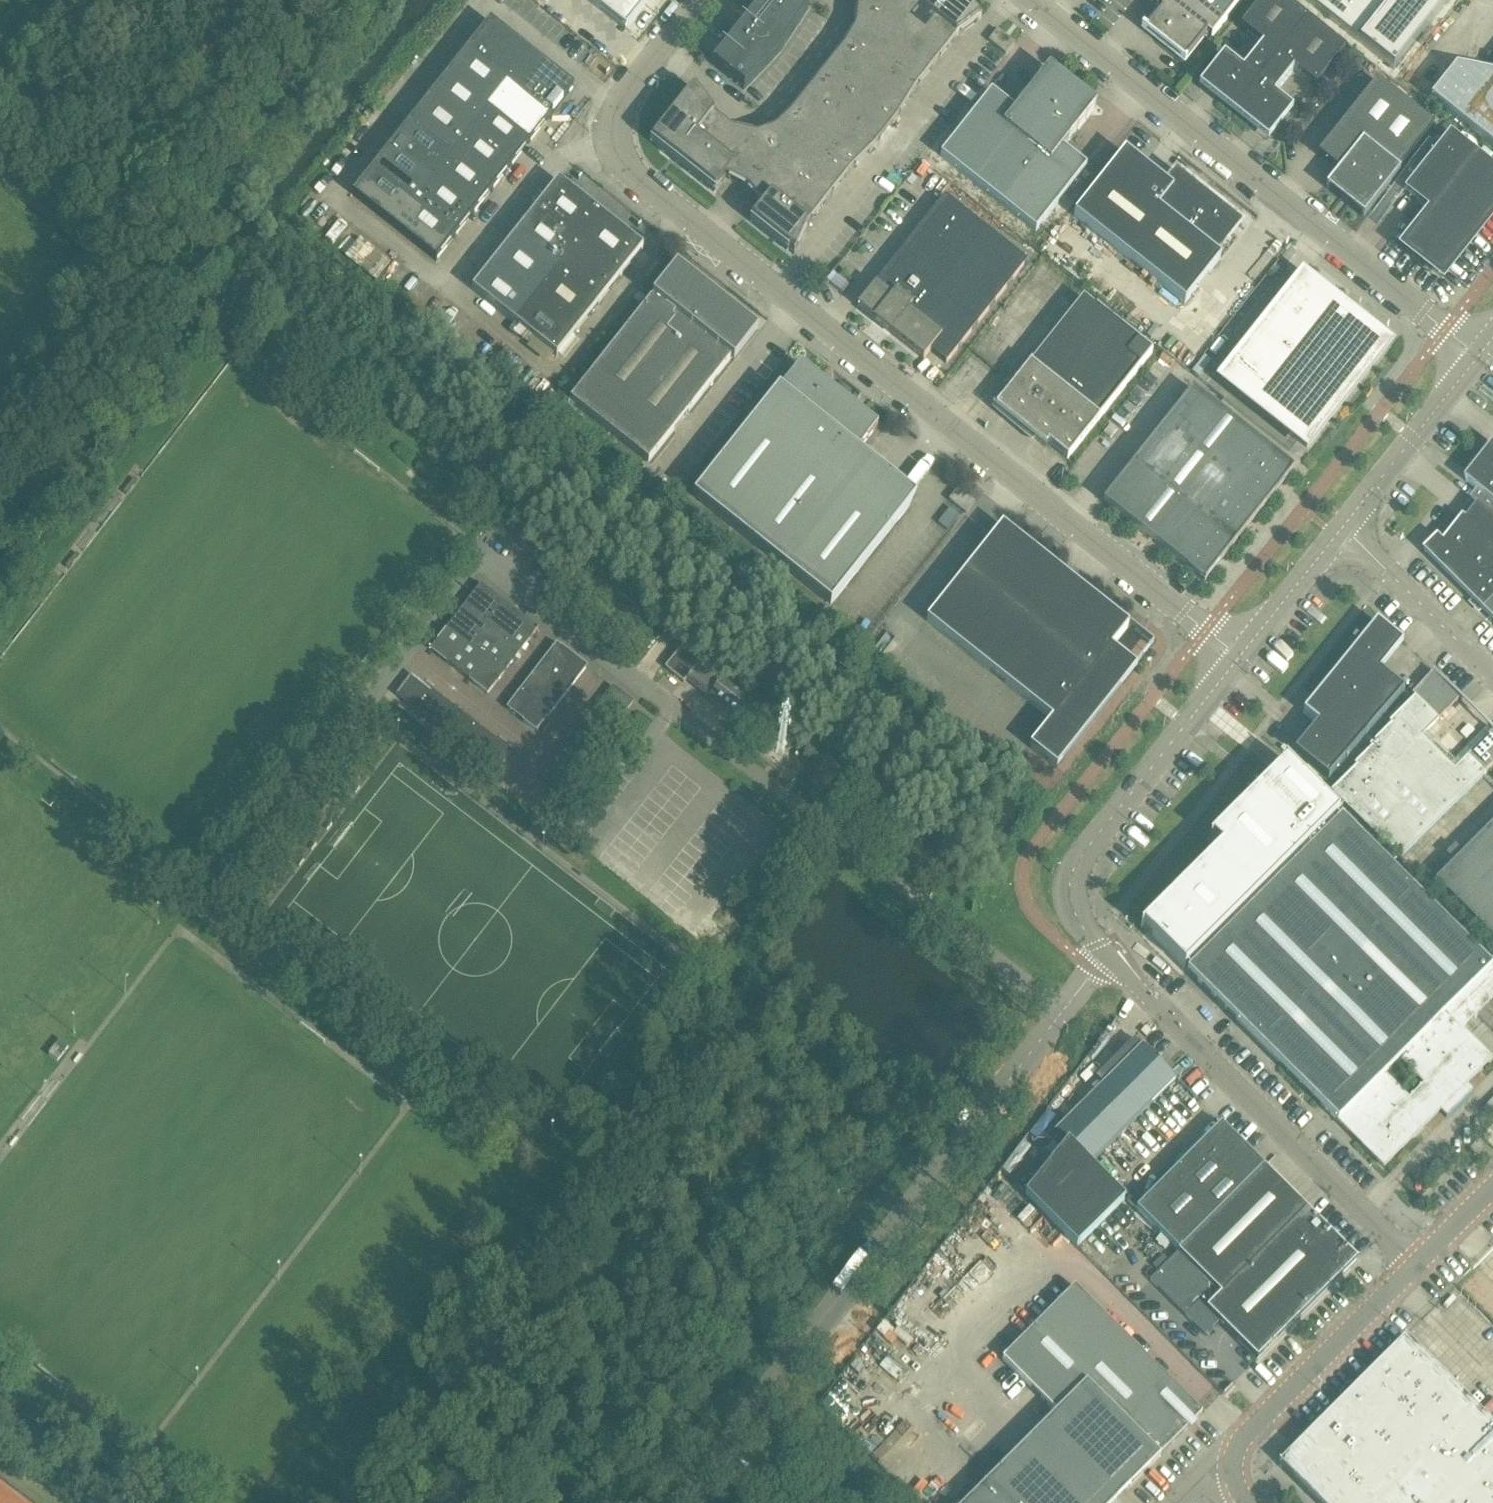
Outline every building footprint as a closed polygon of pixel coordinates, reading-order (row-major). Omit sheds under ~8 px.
[(625,31),(649,0),(586,0),(625,31)] [(725,178),(746,189),(762,207),(752,220),(751,219),(749,222),(787,252),(788,251),(793,253),(793,255),(794,255),(806,227),(814,217),(849,173),(873,149),(874,148),(894,122),(913,92),(955,38),(980,20),(979,19),(978,21),(975,16),(975,14),(957,0),(926,0),(926,1),(925,0),(851,0),(856,10),(854,29),(843,48),(843,49),(790,116),(774,130),(755,137),(731,131),(712,116),(693,90),(692,91),(693,92),(688,95),(687,94),(649,142),(714,194),(716,192),(715,191),(725,178)] [(757,8),(791,34),(808,8),(797,0),(763,0),(757,8)] [(1161,12),(1144,33),(1158,44),(1183,64),(1206,36),(1210,40),(1242,0),(1146,0),(1161,12)] [(1235,112),(1306,22),(1279,0),(1262,0),(1239,30),(1261,47),(1219,99),(1235,112)] [(1392,70),(1448,0),(1305,0),(1392,70)] [(791,34),(757,8),(711,65),(743,91),(779,52),(791,34)] [(489,22),(464,54),(492,76),(517,44),(489,22)] [(1306,22),(1235,112),(1250,124),(1292,72),(1314,89),(1344,52),(1306,22)] [(492,76),(506,87),(520,98),(545,66),(517,44),(492,76)] [(464,54),(445,77),(487,111),(506,87),(492,76),(464,54)] [(545,66),(520,98),(548,120),(573,89),(545,66)] [(1455,68),(1430,99),(1492,150),(1492,76),(1455,68)] [(939,157),(1015,217),(1035,233),(1086,168),(1062,149),(1095,107),(1048,70),(1014,112),(990,93),(939,157)] [(445,77),(427,101),(469,134),(487,111),(445,77)] [(1360,216),(1361,217),(1362,218),(1433,127),(1376,82),(1317,156),(1338,172),(1325,188),(1327,190),(1329,188),(1362,215),(1360,216)] [(506,87),(487,111),(529,144),(548,120),(520,98),(506,87)] [(427,101),(408,124),(450,158),(469,134),(427,101)] [(487,111),(469,134),(510,167),(529,144),(487,111)] [(408,124),(389,148),(431,181),(450,158),(408,124)] [(469,134),(450,158),(492,191),(510,167),(469,134)] [(1405,249),(1441,278),(1492,212),(1492,170),(1449,135),(1403,193),(1430,214),(1404,248),(1405,249)] [(389,148),(371,171),(413,205),(421,194),(431,181),(389,148)] [(1235,221),(1230,217),(1181,178),(1171,191),(1124,153),(1073,217),(1184,305),(1219,260),(1210,253),(1235,221)] [(450,158),(431,181),(473,214),(492,191),(450,158)] [(352,195),(394,229),(403,217),(413,205),(371,171),(352,195)] [(421,194),(413,205),(454,238),(473,214),(431,181),(421,194)] [(558,181),(536,209),(578,242),(600,215),(558,181)] [(956,351),(961,345),(1026,262),(944,197),(857,307),(874,321),(876,319),(891,331),(889,333),(923,360),(940,338),(956,351)] [(403,217),(394,229),(435,262),(454,238),(413,205),(403,217)] [(536,209),(514,236),(557,269),(578,242),(536,209)] [(600,215),(578,242),(621,276),(642,248),(600,215)] [(514,236),(493,263),(535,297),(557,269),(514,236)] [(578,242),(557,269),(599,303),(621,276),(578,242)] [(471,290),(513,324),(535,297),(493,263),(471,290)] [(676,267),(671,273),(569,401),(648,464),(730,360),(733,363),(757,332),(676,267)] [(557,269),(535,297),(577,330),(599,303),(557,269)] [(1302,278),(1235,363),(1220,380),(1306,448),(1315,436),(1310,432),(1378,347),(1309,293),(1314,287),(1302,278)] [(535,297),(513,324),(556,358),(577,330),(535,297)] [(1082,299),(1031,364),(1030,364),(1000,402),(999,404),(999,405),(999,406),(999,407),(1000,408),(1034,434),(1032,437),(1045,447),(1047,445),(1067,460),(1151,354),(1095,309),(1095,310),(1082,299)] [(828,604),(830,606),(903,513),(845,467),(877,427),(807,372),(800,366),(780,390),(778,389),(693,497),(694,498),(695,497),(829,604),(828,604)] [(1204,583),(1263,508),(1293,471),(1192,390),(1103,503),(1204,583)] [(1465,482),(1477,491),(1470,499),(1479,506),(1492,517),(1492,447),(1465,482)] [(949,501),(965,514),(973,504),(957,490),(949,501)] [(1479,506),(1468,523),(1464,519),(1444,544),(1439,538),(1424,553),(1482,611),(1492,598),(1492,517),(1479,506)] [(1002,526),(992,539),(926,622),(1051,721),(1029,748),(1056,769),(1136,668),(1111,648),(1128,627),(1002,526)] [(460,640),(444,661),(487,695),(537,630),(480,585),(446,629),(460,640)] [(1482,611),(1492,622),(1492,598),(1482,611)] [(1376,622),(1339,668),(1302,713),(1316,724),(1293,752),(1327,780),(1404,691),(1379,672),(1402,644),(1376,622)] [(506,709),(536,732),(586,668),(556,644),(506,709)] [(664,669),(669,673),(683,684),(700,662),(682,647),(664,669)] [(1489,727),(1487,729),(1454,762),(1450,767),(1444,761),(1448,756),(1433,741),(1429,745),(1421,737),(1425,733),(1458,700),(1459,698),(1432,671),(1430,673),(1431,673),(1431,674),(1421,684),(1411,695),(1413,698),(1388,723),(1390,725),(1369,746),(1370,748),(1353,765),(1355,767),(1330,792),(1333,796),(1326,803),(1336,813),(1343,806),(1350,812),(1399,861),(1483,777),(1492,767),(1492,732),(1489,727)] [(395,696),(421,716),(495,773),(511,753),(410,676),(395,696)] [(708,699),(710,701),(752,733),(770,710),(726,676),(708,699)] [(543,778),(562,793),(632,704),(612,688),(543,778)] [(1186,972),(1337,1122),(1383,1168),(1442,1108),(1448,1115),(1449,1115),(1469,1095),(1462,1088),(1490,1060),(1445,1014),(1491,968),(1340,817),(1338,820),(1335,817),(1338,815),(1336,813),(1326,803),(1284,761),(1283,761),(1285,763),(1208,839),(1209,840),(1211,838),(1220,847),(1139,928),(1140,929),(1142,927),(1183,969),(1186,966),(1189,969),(1186,972)] [(1434,883),(1492,942),(1492,824),(1434,883)] [(1066,1143),(1024,1196),(1026,1197),(1076,1248),(1123,1201),(1089,1167),(1176,1082),(1142,1047),(1055,1132),(1066,1143)] [(1136,1210),(1178,1252),(1264,1169),(1263,1167),(1220,1125),(1136,1210)] [(1264,1169),(1178,1252),(1149,1281),(1205,1336),(1219,1322),(1256,1360),(1356,1260),(1264,1169)] [(1129,1343),(1074,1287),(1002,1360),(1057,1415),(985,1487),(984,1485),(966,1502),(1110,1502),(1128,1485),(1129,1487),(1159,1457),(1201,1414),(1129,1343)] [(1318,1502),(1492,1502),(1492,1426),(1404,1337),(1403,1338),(1404,1339),(1342,1401),(1280,1463),(1279,1462),(1278,1463),(1318,1502)]
